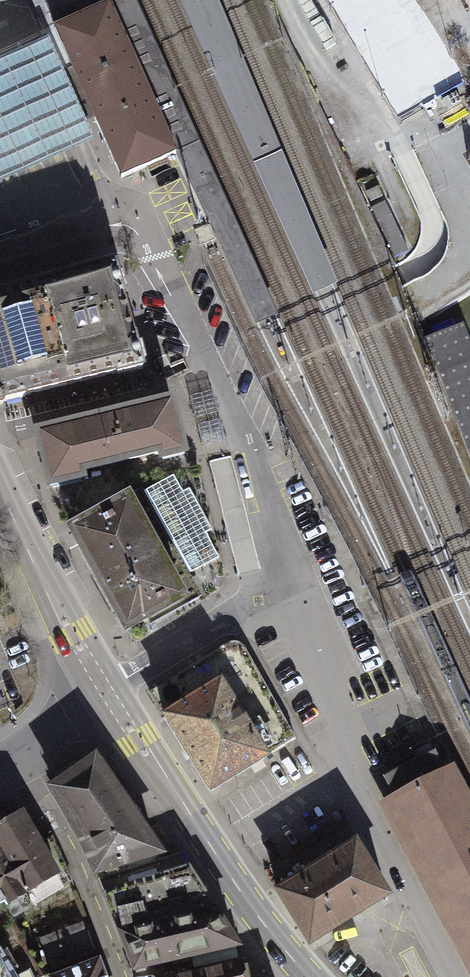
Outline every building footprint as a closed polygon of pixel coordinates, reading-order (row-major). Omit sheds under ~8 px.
[(55,29),(74,20),(109,4),(119,0),(44,0),(55,29)] [(256,326),(278,316),(136,0),(119,0),(109,4),(158,113),(165,110),(176,135),(169,138),(176,153),(235,280),(256,326)] [(314,296),(338,285),(218,0),(179,0),(236,124),(314,296)] [(74,20),(55,29),(80,84),(121,178),(176,153),(169,138),(176,135),(165,110),(158,113),(109,4),(74,20)] [(49,40),(0,61),(0,186),(94,143),(49,40)] [(115,266),(42,287),(67,386),(142,369),(115,266)] [(67,386),(42,287),(0,299),(0,402),(67,386)] [(466,327),(426,343),(469,460),(469,338),(466,327)] [(183,454),(171,404),(39,435),(51,485),(81,478),(80,472),(161,453),(163,459),(183,454)] [(72,505),(121,617),(198,583),(155,485),(146,490),(139,475),(72,505)] [(168,691),(152,700),(209,792),(295,739),(245,649),(242,645),(237,642),(232,642),(227,644),(163,683),(168,691)] [(379,803),(469,974),(469,798),(452,764),(441,770),(434,755),(388,779),(396,794),(379,803)] [(98,756),(45,790),(74,837),(95,882),(99,880),(169,859),(98,756)] [(24,814),(3,827),(0,822),(0,895),(7,906),(9,910),(10,909),(15,917),(74,883),(53,837),(41,842),(24,814)] [(356,844),(277,892),(309,944),(388,895),(356,844)] [(99,880),(135,976),(137,976),(245,953),(180,855),(169,859),(99,880)] [(95,955),(83,924),(40,940),(52,971),(95,955)] [(30,970),(16,976),(0,950),(0,976),(33,976),(30,970)] [(60,976),(106,976),(100,962),(60,976)] [(195,976),(248,976),(245,966),(195,976)]
